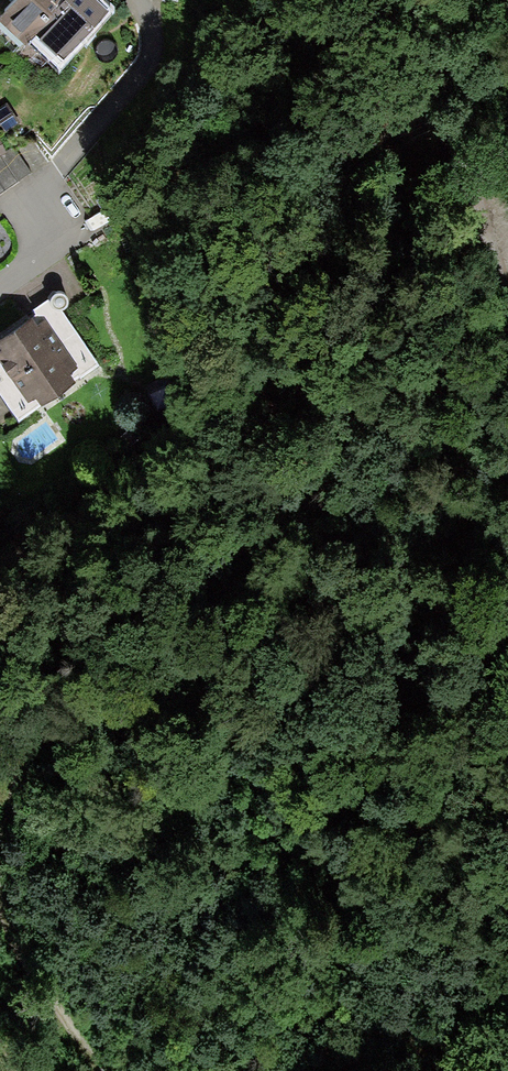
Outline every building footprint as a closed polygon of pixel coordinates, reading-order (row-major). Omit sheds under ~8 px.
[(0,12),(0,19),(26,44),(35,35),(55,54),(102,5),(97,0),(12,0),(0,12)] [(0,159),(0,196),(35,175),(19,148),(0,159)] [(0,333),(0,408),(7,419),(91,362),(49,300),(0,333)]
